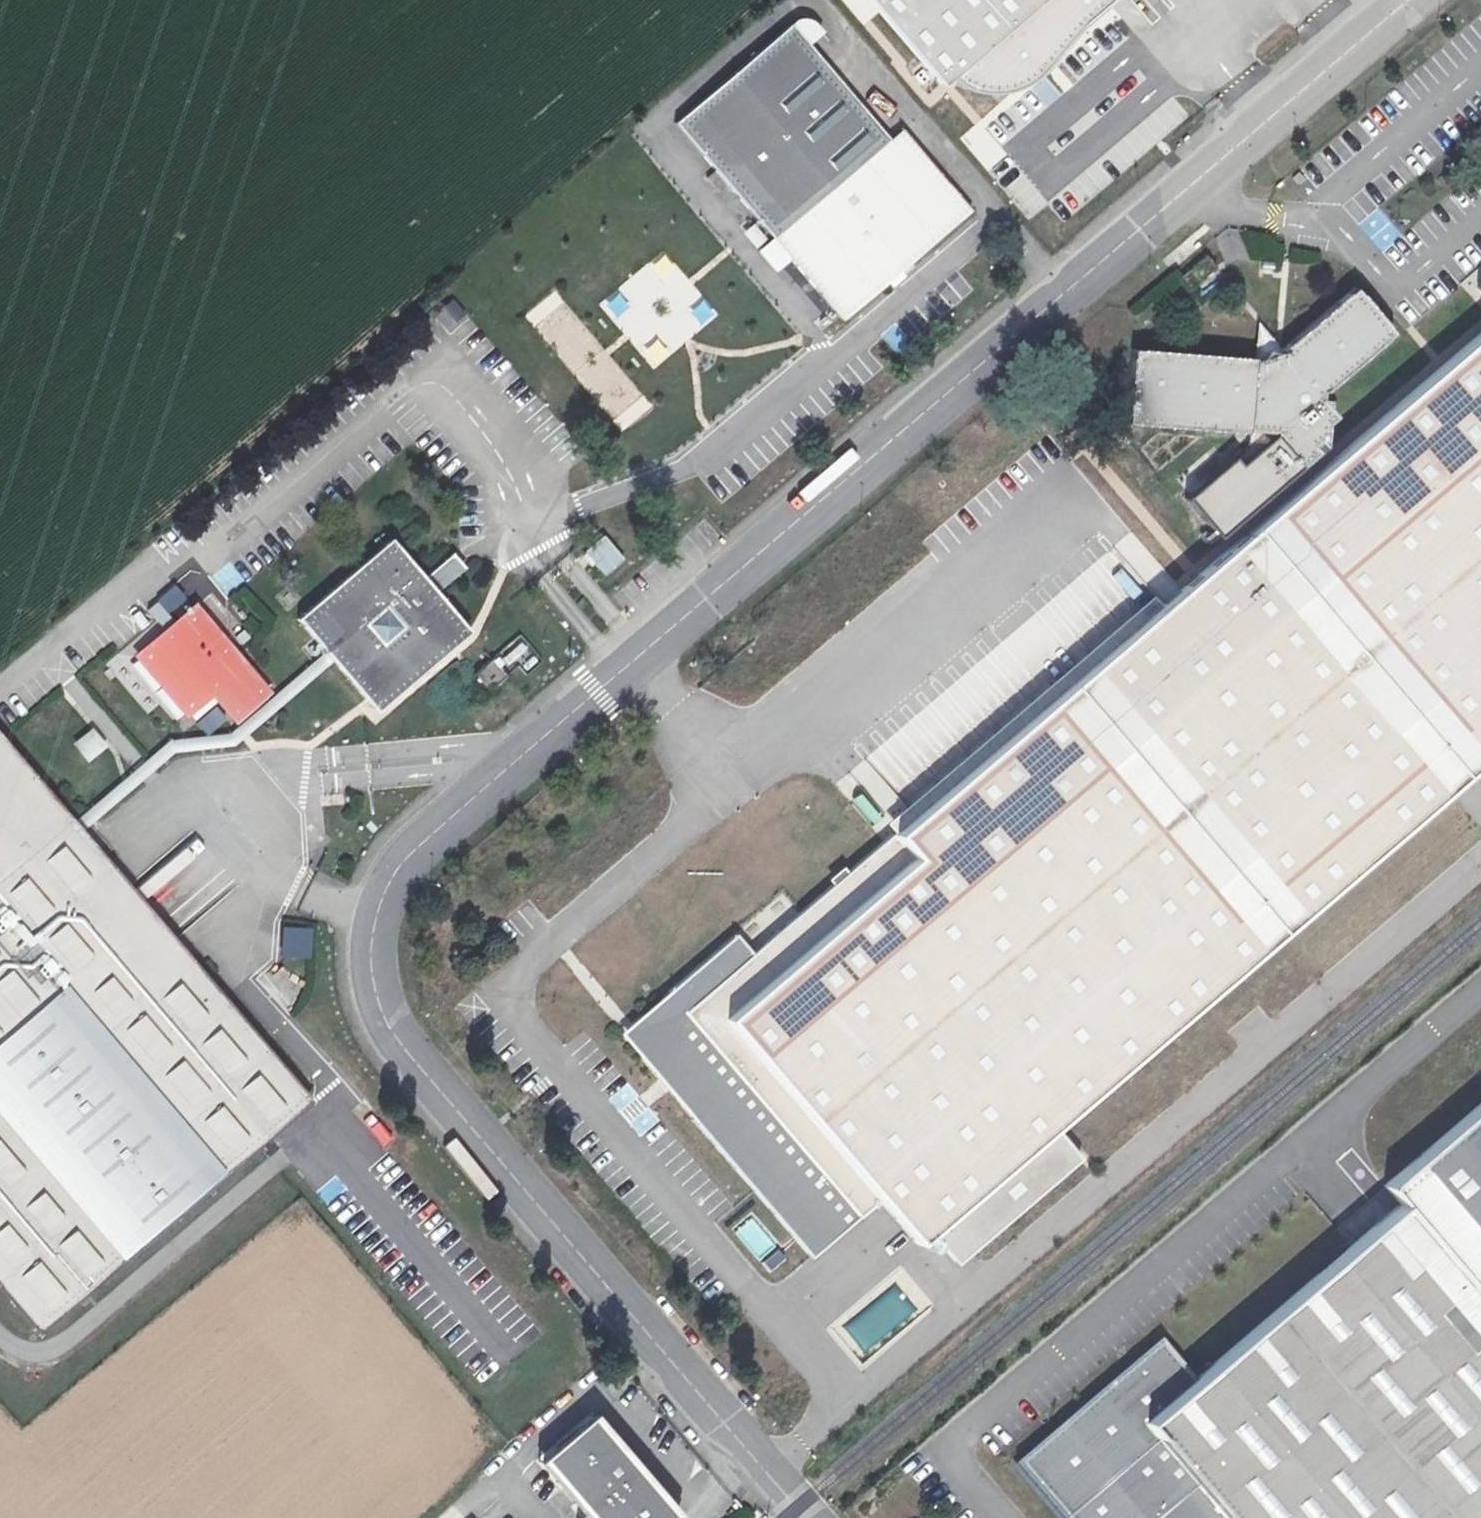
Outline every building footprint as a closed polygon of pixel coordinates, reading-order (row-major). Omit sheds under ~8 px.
[(942,86),(951,78),(961,86),(972,92),(982,93),(993,93),(1004,92),(1012,90),(1019,87),(1026,83),(1032,79),(1026,72),(1027,72),(1029,68),(1030,64),(1030,59),(1028,55),(1042,42),(1043,44),(1057,49),(1097,5),(1092,0),(869,0),(942,86)] [(795,23),(792,26),(807,45),(822,32),(817,26),(816,25),(812,22),(809,20),(808,20),(806,19),(803,19),(798,20),(794,22),(795,23)] [(807,45),(792,26),(791,25),(674,124),(715,171),(706,179),(719,194),(728,186),(843,321),(959,222),(957,220),(969,210),(958,197),(946,207),(807,45)] [(1026,72),(1032,79),(1057,49),(1043,44),(1042,42),(1028,55),(1030,59),(1030,64),(1029,68),(1027,72),(1026,72)] [(1382,253),(1402,236),(1378,208),(1358,224),(1382,253)] [(1131,350),(1125,425),(1248,434),(1248,431),(1271,433),(1274,436),(1241,463),(1234,455),(1186,496),(1215,530),(1296,461),(1309,462),(1319,454),(1325,448),(1326,425),(1335,418),(1327,408),(1327,401),(1321,401),(1322,392),(1325,392),(1393,334),(1354,288),(1281,351),(1284,355),(1283,362),(1258,370),(1253,364),(1254,360),(1131,350)] [(1284,355),(1281,351),(1279,348),(1270,338),(1257,323),(1255,342),(1254,360),(1253,364),(1258,370),(1283,362),(1284,355)] [(1334,458),(1327,464),(902,827),(887,808),(818,867),(833,885),(754,953),(739,936),(625,1034),(820,1262),(865,1223),(896,1259),(1480,759),(1480,332),(1334,458)] [(1241,463),(1274,436),(1271,433),(1248,431),(1248,434),(1247,445),(1234,455),(1241,463)] [(1325,448),(1319,454),(1327,464),(1334,458),(1325,448)] [(608,577),(627,558),(603,535),(585,554),(608,577)] [(437,595),(422,577),(390,540),(297,619),(376,712),(470,633),(437,595)] [(444,559),(422,577),(437,595),(459,576),(444,559)] [(1117,560),(1091,583),(1110,604),(1136,580),(1117,560)] [(139,657),(187,713),(205,734),(230,713),(237,721),(269,695),(242,665),(195,609),(139,657)] [(490,692),(507,677),(493,659),(475,674),(490,692)] [(88,763),(109,748),(94,728),(73,744),(88,763)] [(113,869),(0,737),(0,1291),(35,1332),(309,1097),(190,959),(171,975),(94,885),(113,869)] [(190,959),(113,869),(94,885),(171,975),(190,959)] [(279,956),(309,961),(314,929),(283,924),(279,956)] [(1389,1195),(1407,1216),(1156,1435),(1197,1482),(1155,1517),(1480,1517),(1480,1116),(1389,1195)] [(752,1219),(736,1231),(750,1248),(766,1237),(752,1219)] [(579,1517),(676,1517),(589,1416),(533,1463),(579,1517)]
